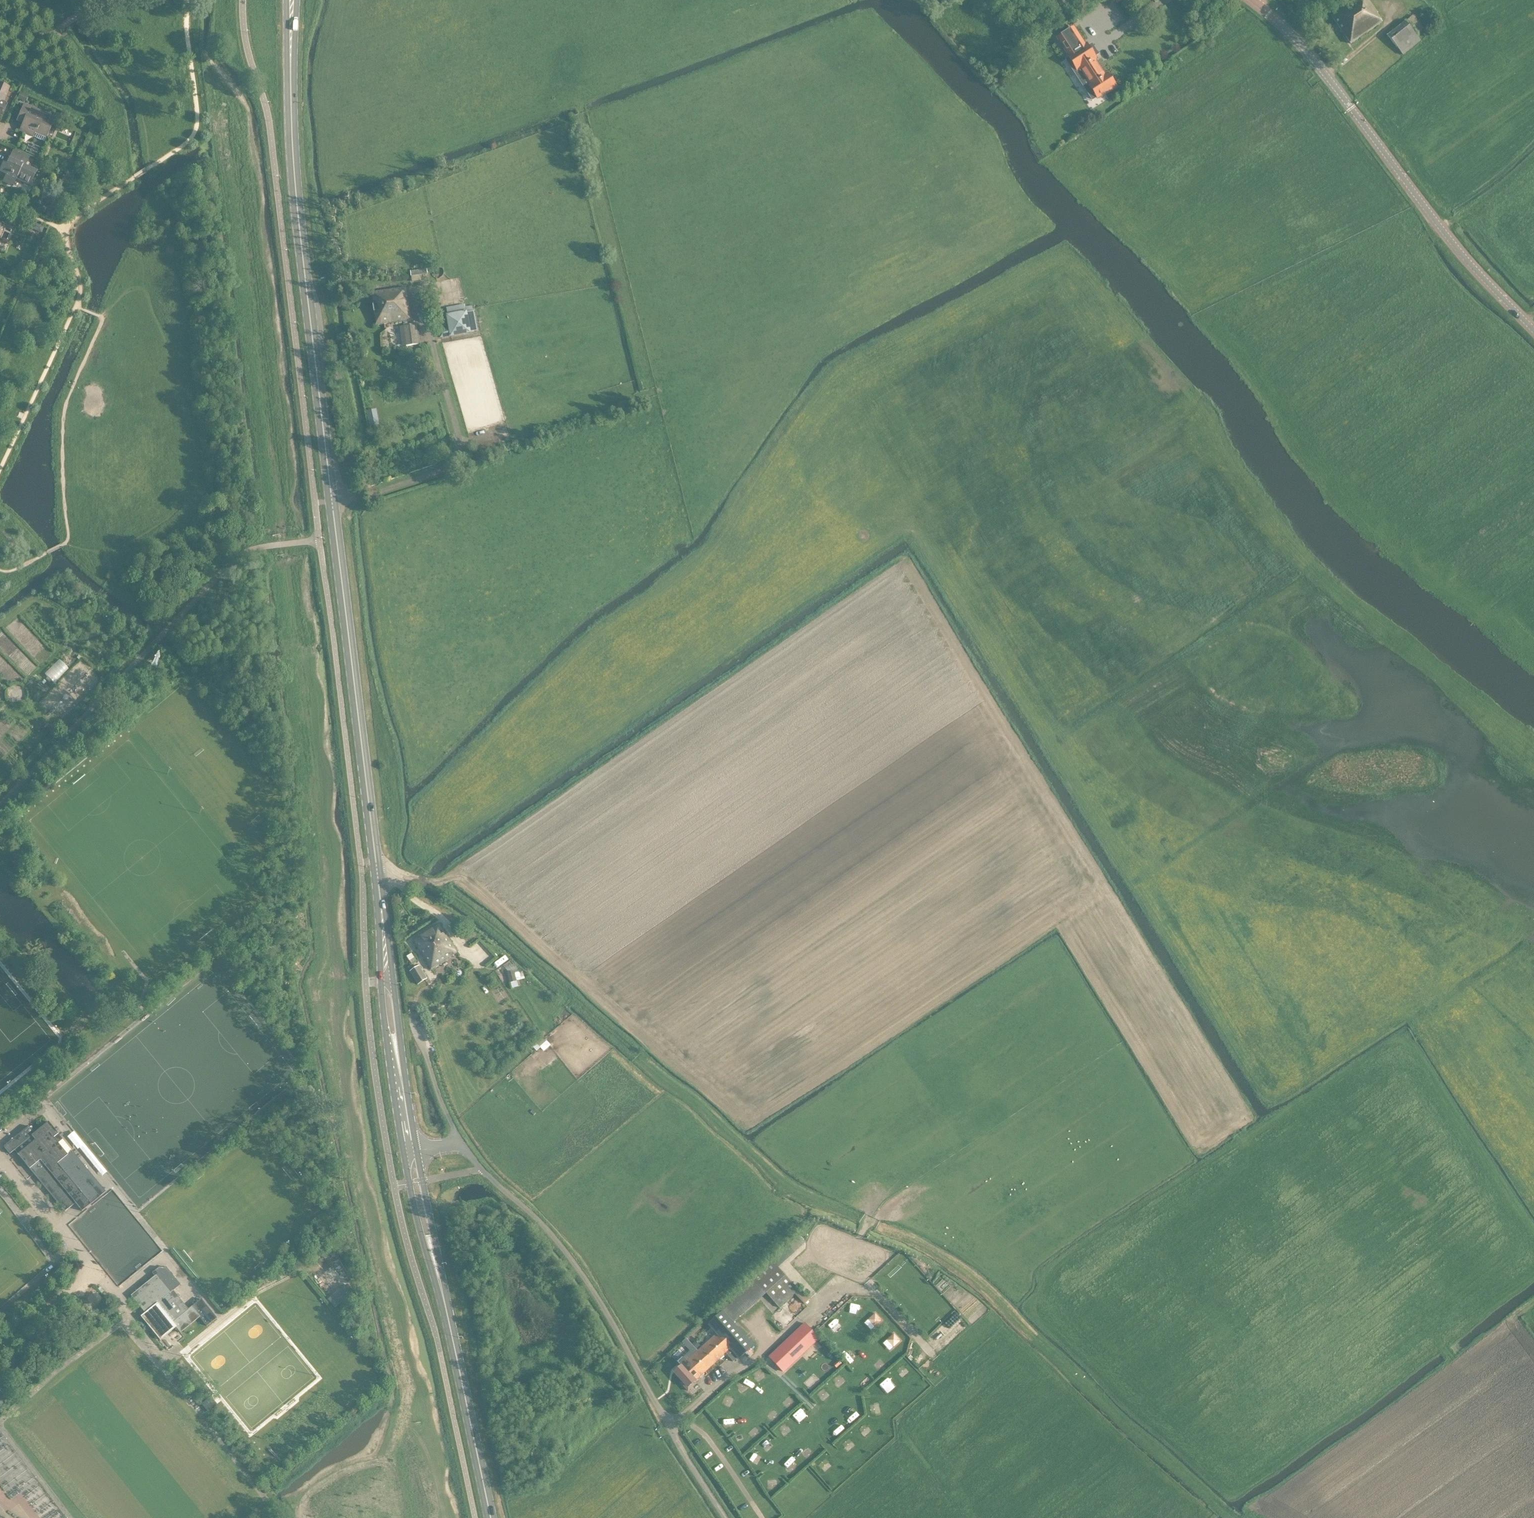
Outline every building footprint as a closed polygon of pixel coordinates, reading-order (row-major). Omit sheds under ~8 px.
[(1331,16),(1350,44),(1381,22),(1376,14),(1377,13),(1368,0),(1354,0),(1331,16)] [(1404,22),(1387,36),(1386,37),(1402,55),(1419,41),(1415,36),(1424,29),(1412,16),(1404,22)] [(1053,23),(1041,31),(1046,37),(1057,29),(1053,23)] [(1097,98),(1112,89),(1115,86),(1107,75),(1104,77),(1093,60),(1095,59),(1094,57),(1098,54),(1092,44),(1088,47),(1086,45),(1084,47),(1072,28),(1057,38),(1097,98)] [(4,103),(1,102),(8,87),(0,83),(0,113),(4,103)] [(27,96),(19,92),(17,99),(25,102),(27,96)] [(44,142),(51,125),(54,117),(38,110),(23,104),(15,120),(21,123),(18,131),(44,142)] [(2,181),(12,186),(15,179),(29,185),(35,171),(24,167),(29,155),(12,148),(5,165),(2,164),(0,167),(0,172),(5,174),(2,181)] [(68,178),(63,176),(59,185),(64,187),(68,178)] [(40,234),(43,227),(35,223),(32,230),(40,234)] [(406,297),(405,288),(371,292),(376,325),(403,322),(406,346),(418,345),(416,325),(411,325),(407,297),(406,297)] [(448,329),(439,330),(440,338),(470,332),(467,313),(447,316),(449,329),(448,329)] [(366,410),(369,426),(379,424),(376,408),(366,410)] [(439,923),(412,940),(431,970),(457,953),(439,923)] [(411,964),(416,961),(411,953),(406,956),(411,964)] [(518,984),(516,979),(524,977),(522,968),(514,969),(512,963),(506,964),(511,986),(518,984)] [(418,984),(427,978),(419,966),(410,971),(418,984)] [(544,1049),(551,1043),(541,1033),(531,1043),(537,1049),(540,1046),(544,1049)] [(28,1126),(3,1146),(9,1154),(15,1149),(18,1153),(17,1154),(33,1174),(64,1211),(76,1202),(80,1207),(79,1208),(81,1211),(100,1195),(105,1192),(62,1139),(47,1121),(33,1133),(28,1126)] [(777,1258),(755,1278),(766,1292),(780,1308),(798,1291),(778,1268),(782,1264),(805,1243),(800,1237),(777,1258)] [(172,1290),(179,1285),(165,1267),(164,1267),(159,1267),(151,1272),(154,1276),(153,1277),(167,1294),(172,1290)] [(805,1287),(811,1293),(827,1277),(821,1271),(805,1287)] [(153,1277),(130,1295),(144,1313),(146,1312),(149,1316),(148,1317),(147,1325),(159,1340),(175,1327),(179,1333),(180,1332),(197,1319),(199,1316),(191,1306),(187,1309),(177,1297),(172,1290),(167,1294),(153,1277)] [(801,1289),(795,1294),(805,1304),(810,1299),(801,1289)] [(191,1306),(199,1316),(207,1325),(216,1318),(200,1299),(191,1306)] [(875,1313),(869,1319),(875,1325),(881,1320),(875,1313)] [(738,1359),(739,1358),(749,1349),(753,1345),(741,1332),(738,1335),(720,1314),(708,1324),(716,1334),(681,1365),(674,1372),(688,1387),(695,1381),(725,1353),(733,1362),(737,1358),(738,1359)] [(828,1325),(834,1333),(843,1325),(836,1318),(828,1325)] [(804,1323),(769,1357),(780,1369),(816,1335),(804,1323)] [(887,1339),(893,1346),(899,1341),(893,1334),(887,1339)] [(688,1338),(698,1348),(701,1345),(691,1335),(688,1338)] [(881,1359),(874,1364),(880,1371),(887,1366),(881,1359)] [(904,1378),(910,1373),(903,1365),(897,1370),(904,1378)] [(741,1392),(749,1388),(745,1380),(737,1385),(741,1392)] [(888,1390),(893,1386),(887,1380),(883,1383),(888,1390)] [(731,1407),(735,1399),(726,1395),(722,1403),(731,1407)] [(201,1403),(207,1411),(216,1404),(210,1396),(201,1403)] [(871,1414),(880,1413),(879,1404),(870,1405),(871,1414)] [(850,1405),(844,1410),(853,1420),(859,1415),(850,1405)] [(774,1423),(781,1416),(775,1409),(767,1416),(774,1423)] [(727,1429),(735,1423),(730,1415),(721,1421),(727,1429)] [(835,1434),(845,1429),(840,1421),(831,1427),(835,1434)] [(755,1439),(763,1433),(754,1422),(746,1428),(755,1439)] [(860,1429),(865,1436),(872,1431),(867,1424),(860,1429)] [(808,1445),(801,1452),(808,1460),(816,1453),(808,1445)] [(819,1464),(825,1471),(832,1465),(826,1459),(819,1464)] [(786,1468),(792,1475),(800,1468),(794,1461),(786,1468)]
